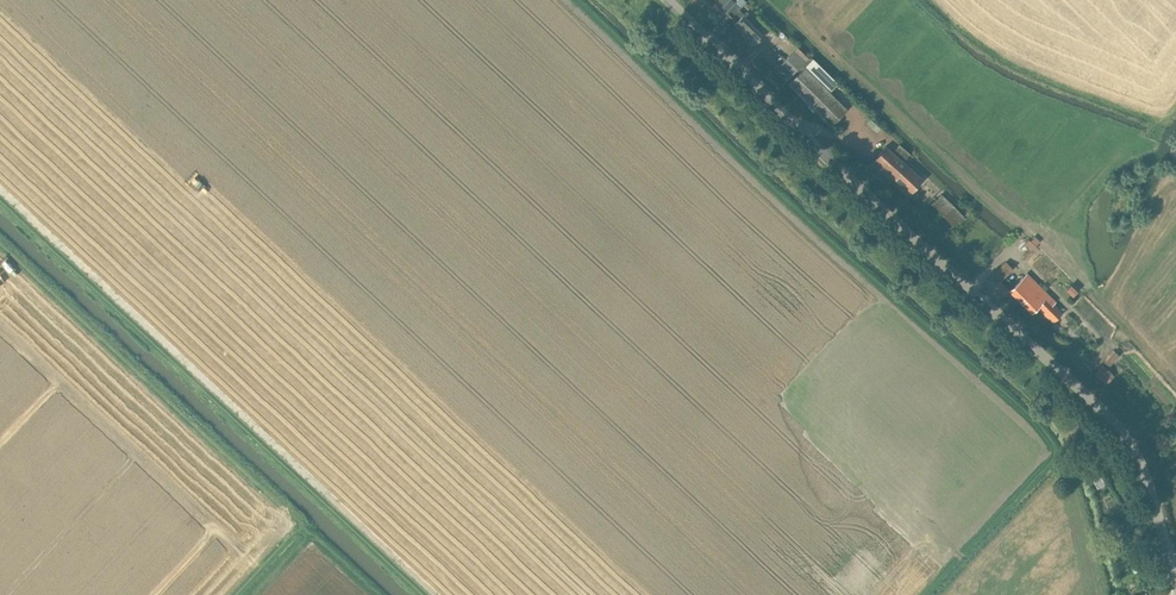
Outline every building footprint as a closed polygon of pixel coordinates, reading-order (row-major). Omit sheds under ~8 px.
[(717,3),(726,12),(727,11),(734,3),(735,2),(737,0),(720,0),(719,1),(717,3)] [(723,19),(719,23),(720,23),(725,28),(734,18),(733,17),(736,13),(741,17),(734,25),(743,33),(755,45),(760,39),(764,35),(762,33),(751,23),(755,20),(746,12),(744,14),(740,10),(740,9),(735,4),(734,3),(727,11),(728,12),(729,13),(723,19)] [(787,59),(782,64),(790,71),(793,74),(798,69),(806,61),(808,58),(798,48),(797,48),(795,50),(787,59)] [(788,85),(830,126),(847,109),(805,67),(788,85)] [(884,186),(889,181),(892,178),(910,194),(923,180),(903,162),(910,154),(899,145),(895,150),(902,156),(900,158),(893,152),(886,146),(865,169),(884,186)] [(953,226),(964,216),(942,193),(931,204),(953,226)] [(1027,273),(1011,289),(1009,291),(1032,314),(1038,307),(1052,322),(1062,313),(1053,303),(1055,302),(1027,273)] [(1115,351),(1104,362),(1110,367),(1120,356),(1115,351)] [(1108,383),(1113,378),(1115,375),(1103,365),(1099,369),(1096,372),(1108,383)] [(1172,459),(1164,461),(1166,469),(1173,467),(1172,459)]
